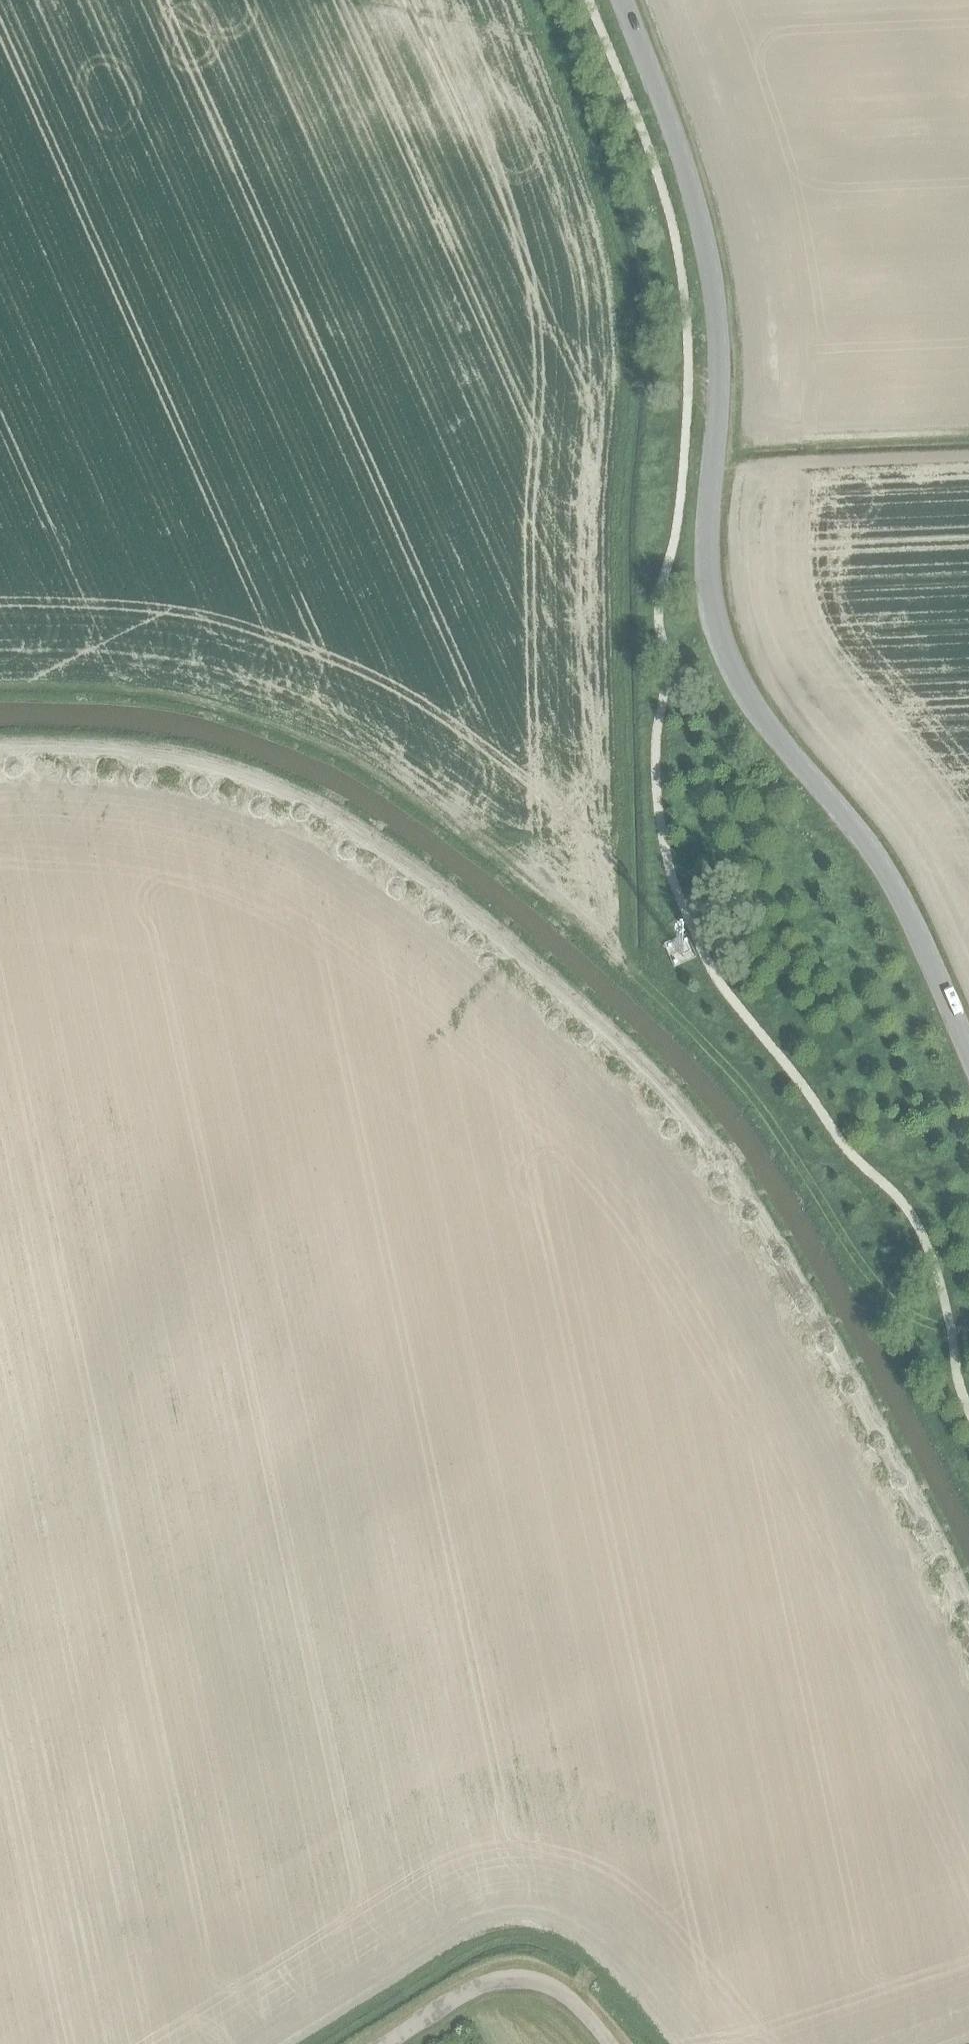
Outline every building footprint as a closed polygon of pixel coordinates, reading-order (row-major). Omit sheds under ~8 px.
[(678,953),(673,955),(678,966),(698,955),(693,945),(678,953)]
